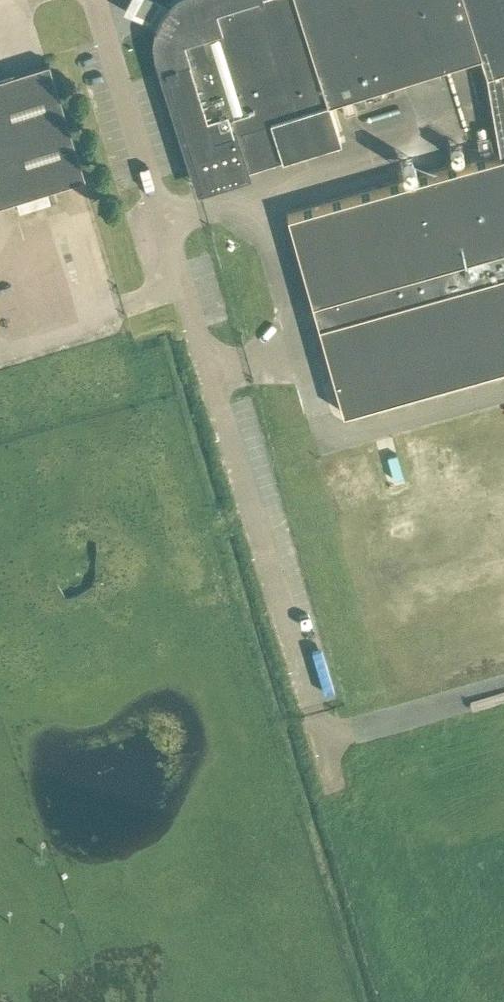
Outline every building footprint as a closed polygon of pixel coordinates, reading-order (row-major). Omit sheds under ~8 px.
[(215,7),(213,0),(177,0),(167,10),(160,23),(157,39),(160,55),(164,66),(198,175),(242,161),(244,167),(341,137),(329,99),(479,51),(485,70),(499,153),(287,213),(342,411),(503,365),(503,0),(236,0),(215,7)] [(36,191),(84,175),(48,60),(0,75),(0,202),(8,199),(36,191)]
